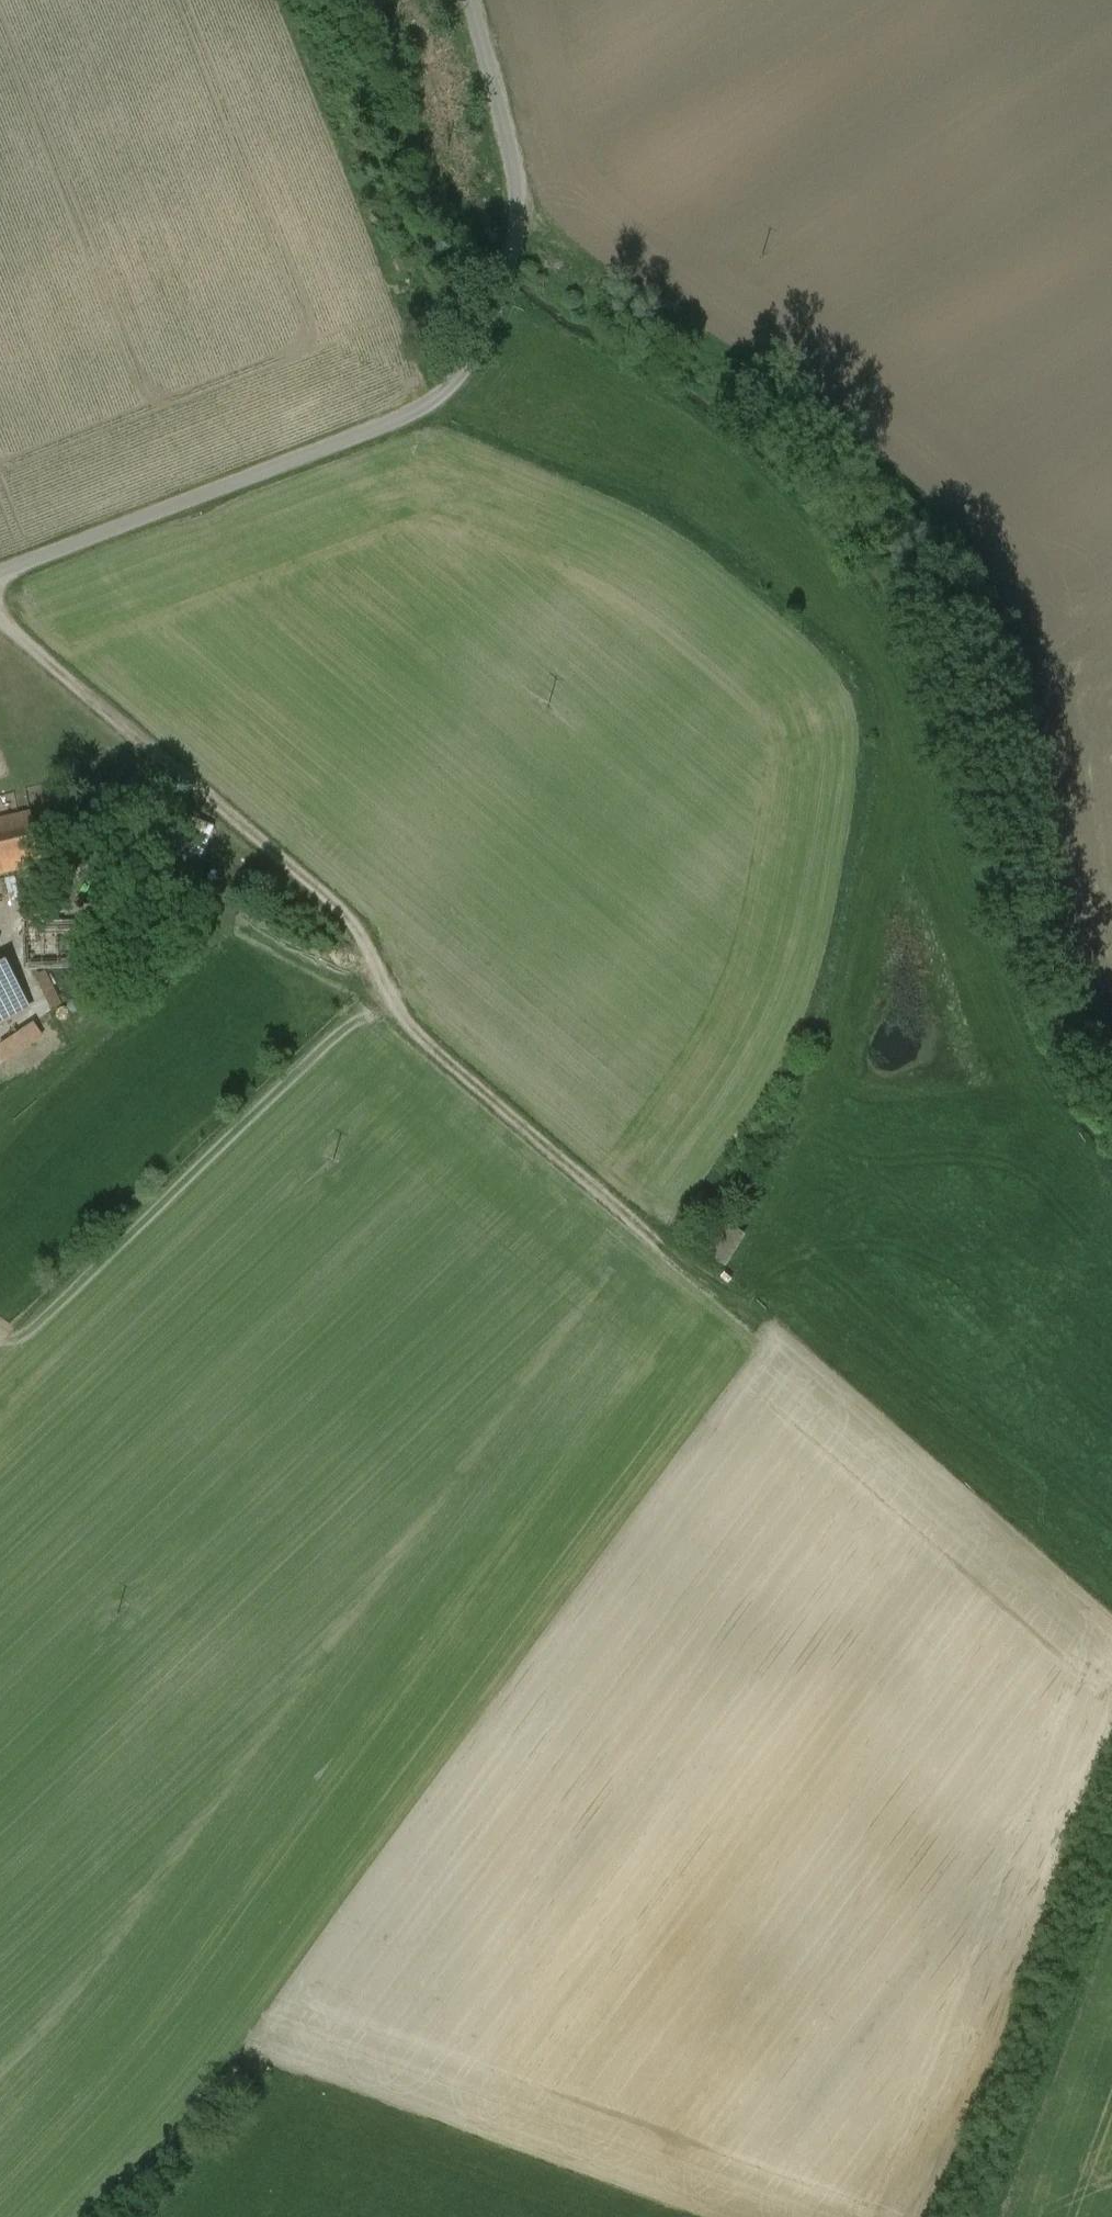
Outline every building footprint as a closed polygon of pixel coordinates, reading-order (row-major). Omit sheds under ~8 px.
[(0,821),(0,875),(45,864),(33,813),(0,821)] [(74,928),(29,929),(30,964),(76,963),(74,928)] [(4,1022),(1,1017),(29,1003),(8,963),(0,967),(0,1024),(4,1022)]
